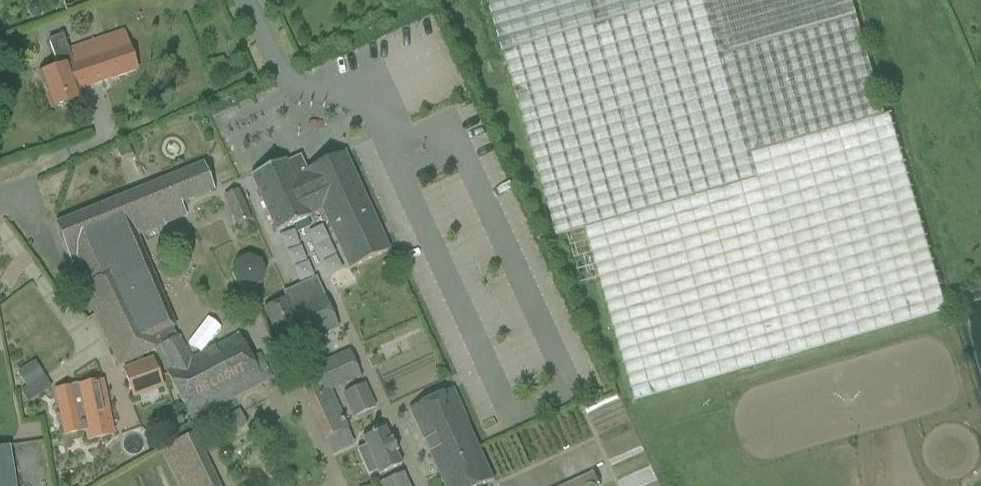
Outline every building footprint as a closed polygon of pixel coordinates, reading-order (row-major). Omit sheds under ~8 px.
[(188,12),(211,0),(182,0),(188,12)] [(557,238),(568,235),(583,285),(600,280),(635,403),(943,314),(947,312),(891,115),(885,117),(852,0),(486,0),(557,238)] [(58,67),(38,74),(51,111),(82,101),(78,90),(139,69),(125,29),(68,49),(63,34),(48,39),(58,67)] [(285,161),(251,176),(277,233),(311,217),(310,216),(322,210),(349,269),(389,251),(383,237),(379,227),(344,153),(306,171),(302,163),(300,158),(286,164),(285,161)] [(157,348),(152,338),(176,326),(139,238),(187,217),(182,206),(215,192),(203,164),(55,225),(71,264),(80,260),(85,273),(90,284),(81,288),(120,367),(157,348)] [(225,196),(237,225),(241,224),(243,230),(250,228),(247,221),(250,220),(237,190),(225,196)] [(325,225),(310,230),(325,276),(340,271),(325,225)] [(230,266),(242,290),(269,276),(256,253),(230,266)] [(288,298),(264,309),(284,353),(292,349),(299,365),(315,358),(308,342),(339,328),(324,295),(293,309),(288,298)] [(273,380),(259,354),(251,359),(239,335),(191,360),(180,337),(159,348),(171,371),(167,373),(192,422),(273,380)] [(318,364),(296,374),(325,439),(347,429),(330,390),(361,376),(349,351),(318,365),(318,364)] [(133,397),(152,390),(162,387),(154,359),(124,369),(133,397)] [(26,388),(45,378),(35,362),(17,373),(26,388)] [(64,436),(86,432),(88,440),(114,435),(103,381),(55,391),(64,436)] [(453,389),(409,409),(444,485),(482,485),(494,480),(480,448),(453,389)] [(375,409),(369,397),(359,402),(365,413),(375,409)] [(225,436),(246,425),(239,410),(217,421),(225,436)] [(357,450),(368,476),(378,472),(379,475),(400,465),(394,453),(395,453),(385,429),(376,433),(375,430),(370,432),(371,435),(362,439),(366,446),(357,450)] [(159,450),(176,485),(219,485),(194,433),(159,450)] [(9,446),(0,448),(0,485),(15,485),(9,446)] [(559,485),(600,485),(593,470),(559,485)] [(378,485),(409,485),(403,472),(377,484),(378,485)]
